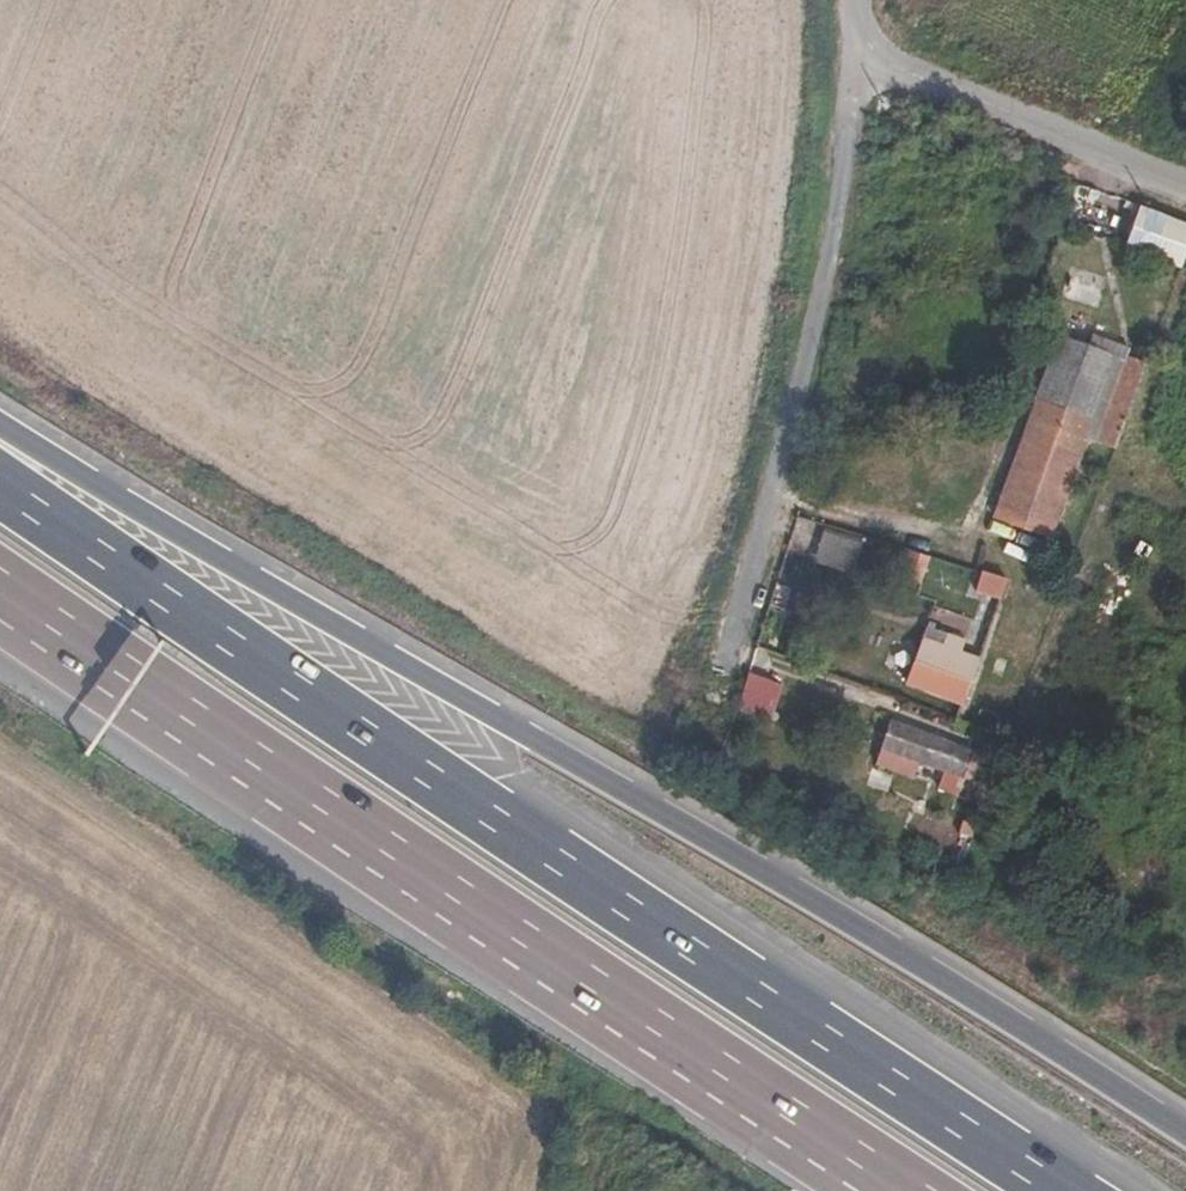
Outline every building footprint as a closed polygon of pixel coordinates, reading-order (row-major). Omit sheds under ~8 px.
[(1185,255),(1185,223),(1140,207),(1125,248),(1181,268),(1185,255)] [(1115,449),(1146,365),(1129,359),(1131,354),(1108,346),(1106,354),(1061,338),(996,517),(1049,537),(1085,439),(1115,449)] [(989,623),(944,606),(937,623),(983,640),(989,623)] [(907,682),(959,704),(975,663),(920,643),(907,682)] [(737,711),(771,720),(781,684),(747,675),(737,711)] [(958,777),(967,754),(890,723),(881,747),(958,777)] [(850,828),(905,848),(919,812),(863,791),(850,828)]
